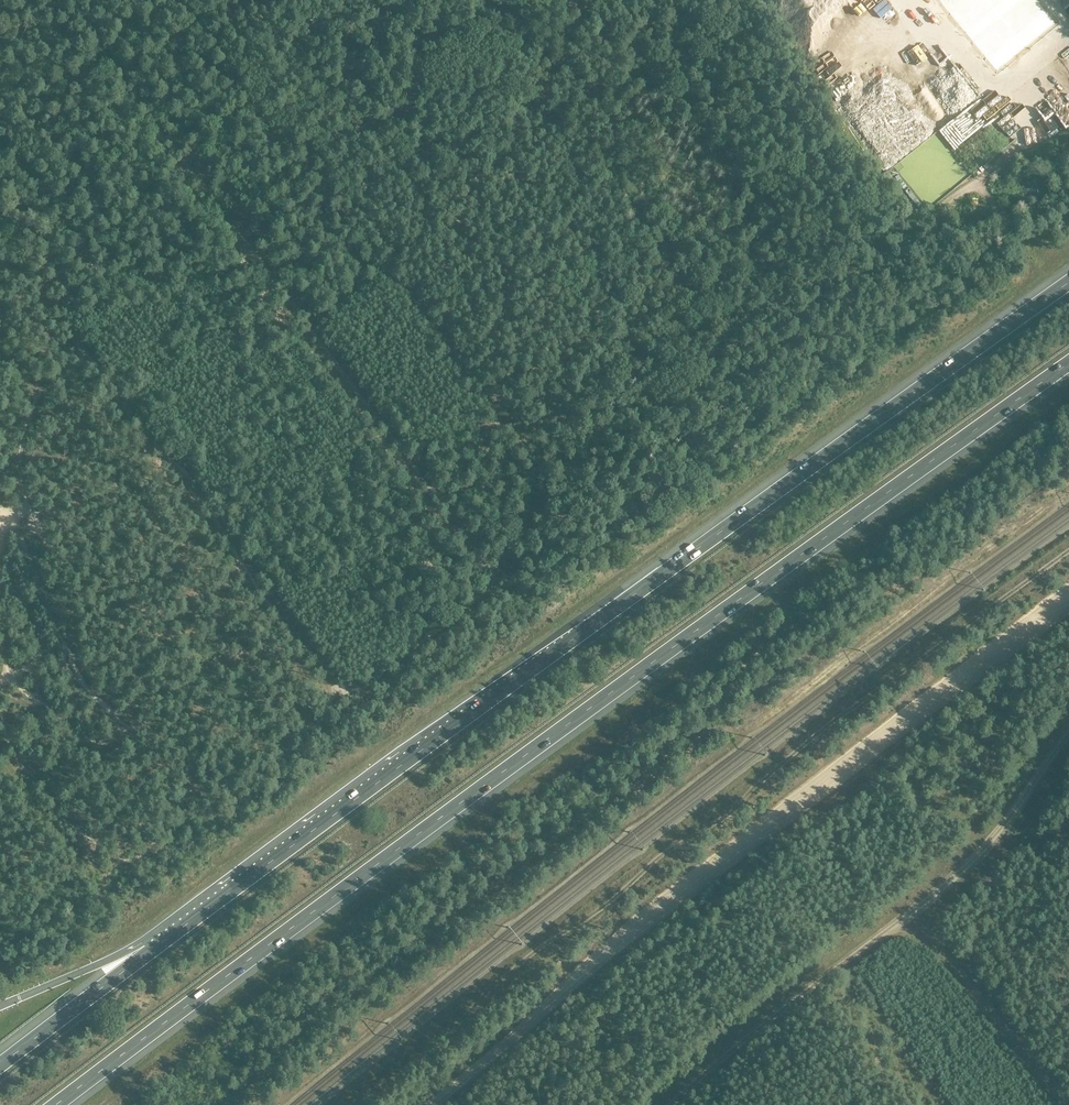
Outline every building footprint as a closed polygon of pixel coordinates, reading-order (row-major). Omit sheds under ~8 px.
[(1064,12),(1068,6),(1068,0),(1050,0),(1064,12)] [(1025,43),(1024,42),(1047,27),(1037,12),(1004,33),(1014,50),(1025,43)] [(962,52),(955,59),(959,63),(966,57),(962,52)] [(1033,116),(1019,127),(1030,140),(1044,129),(1033,116)] [(973,145),(984,137),(981,132),(983,130),(977,121),(963,130),(973,145)] [(964,149),(969,147),(962,128),(948,133),(956,156),(965,153),(964,149)] [(1045,144),(1051,138),(1047,133),(1041,139),(1045,144)]
